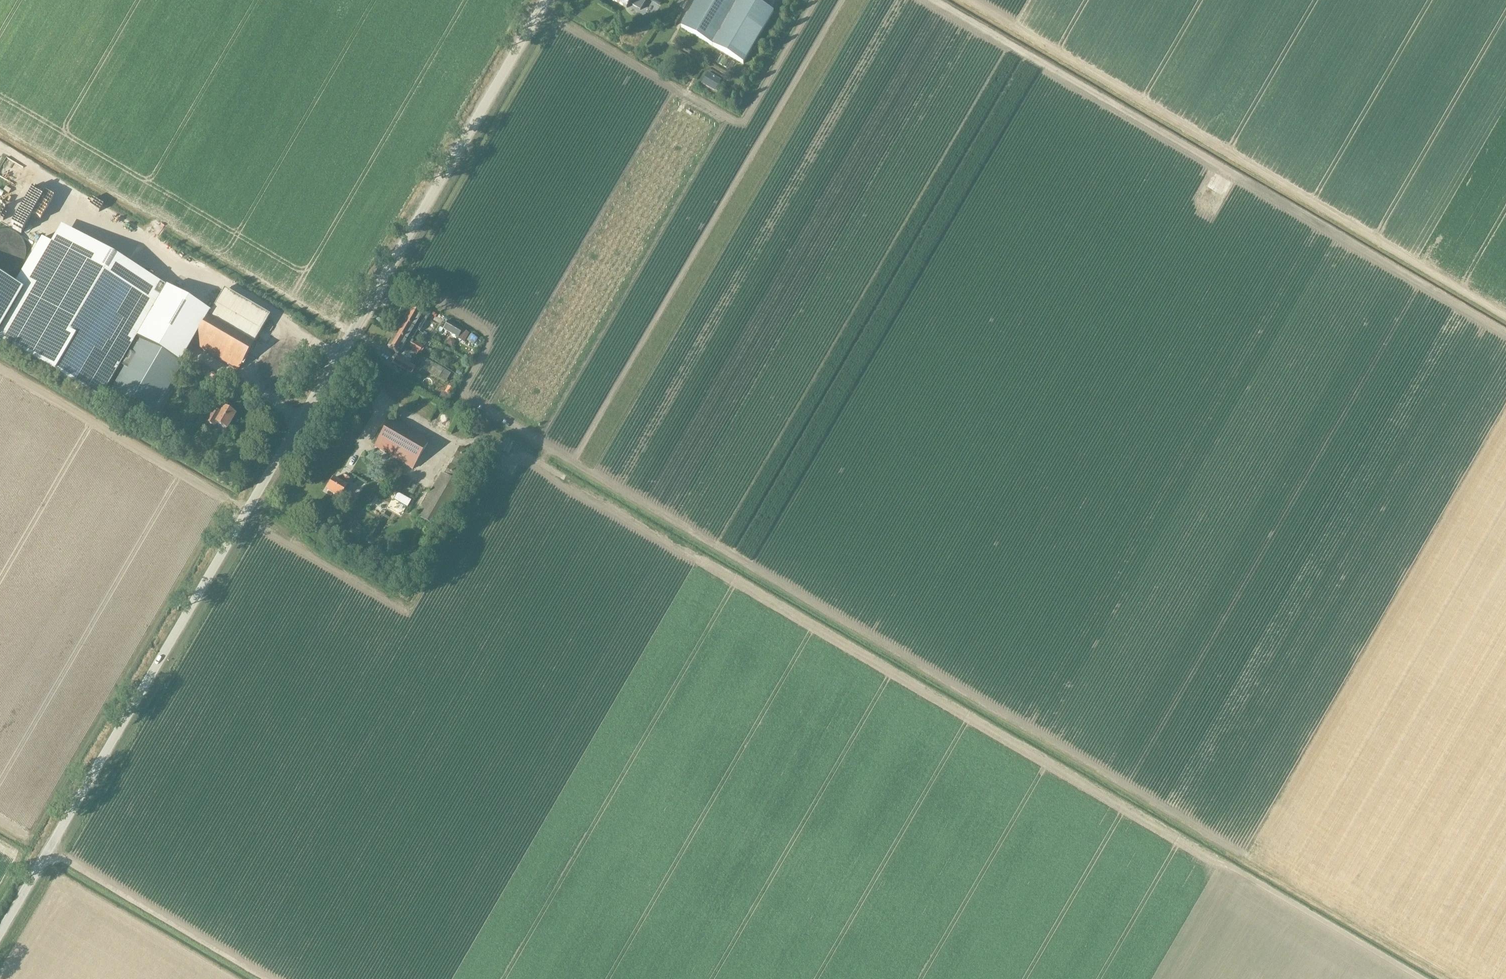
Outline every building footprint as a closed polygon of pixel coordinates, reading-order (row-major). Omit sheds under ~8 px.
[(626,8),(627,7),(628,7),(629,5),(628,5),(629,4),(640,10),(646,0),(613,0),(626,8)] [(681,27),(713,45),(739,0),(697,0),(681,27)] [(774,11),(754,0),(739,0),(713,45),(743,63),(774,11)] [(18,174),(20,168),(6,162),(4,168),(18,174)] [(21,231),(25,222),(13,217),(11,222),(3,219),(1,222),(21,231)] [(106,229),(121,237),(124,231),(110,223),(106,229)] [(0,331),(0,339),(100,399),(104,391),(109,394),(109,395),(150,419),(195,344),(192,343),(209,313),(165,287),(156,303),(53,242),(25,289),(0,331)] [(25,289),(0,275),(0,331),(25,289)] [(237,369),(268,316),(223,290),(209,313),(192,343),(195,344),(237,369)] [(410,308),(402,321),(413,328),(417,330),(418,329),(420,330),(427,318),(410,308)] [(402,321),(394,334),(405,341),(406,340),(412,343),(413,340),(412,339),(417,330),(413,328),(402,321)] [(442,329),(457,338),(458,336),(463,339),(466,334),(462,331),(463,330),(447,321),(442,329)] [(398,354),(405,341),(394,334),(387,347),(398,354)] [(414,350),(418,343),(413,340),(412,343),(409,347),(414,350)] [(418,343),(414,350),(419,353),(423,346),(418,343)] [(198,356),(201,352),(194,347),(191,351),(198,356)] [(396,357),(392,364),(406,372),(409,367),(403,364),(405,362),(396,357)] [(420,366),(437,375),(442,366),(424,357),(420,366)] [(445,382),(439,396),(446,399),(452,386),(445,382)] [(211,426),(213,422),(226,429),(234,414),(221,407),(218,413),(207,407),(199,420),(211,426)] [(391,418),(374,447),(412,469),(429,440),(391,418)] [(459,484),(474,457),(459,448),(443,475),(441,473),(415,517),(436,529),(462,486),(459,484)] [(413,470),(409,475),(420,482),(424,476),(413,470)] [(345,485),(349,478),(343,475),(339,482),(332,478),(325,490),(339,499),(346,486),(345,485)]
